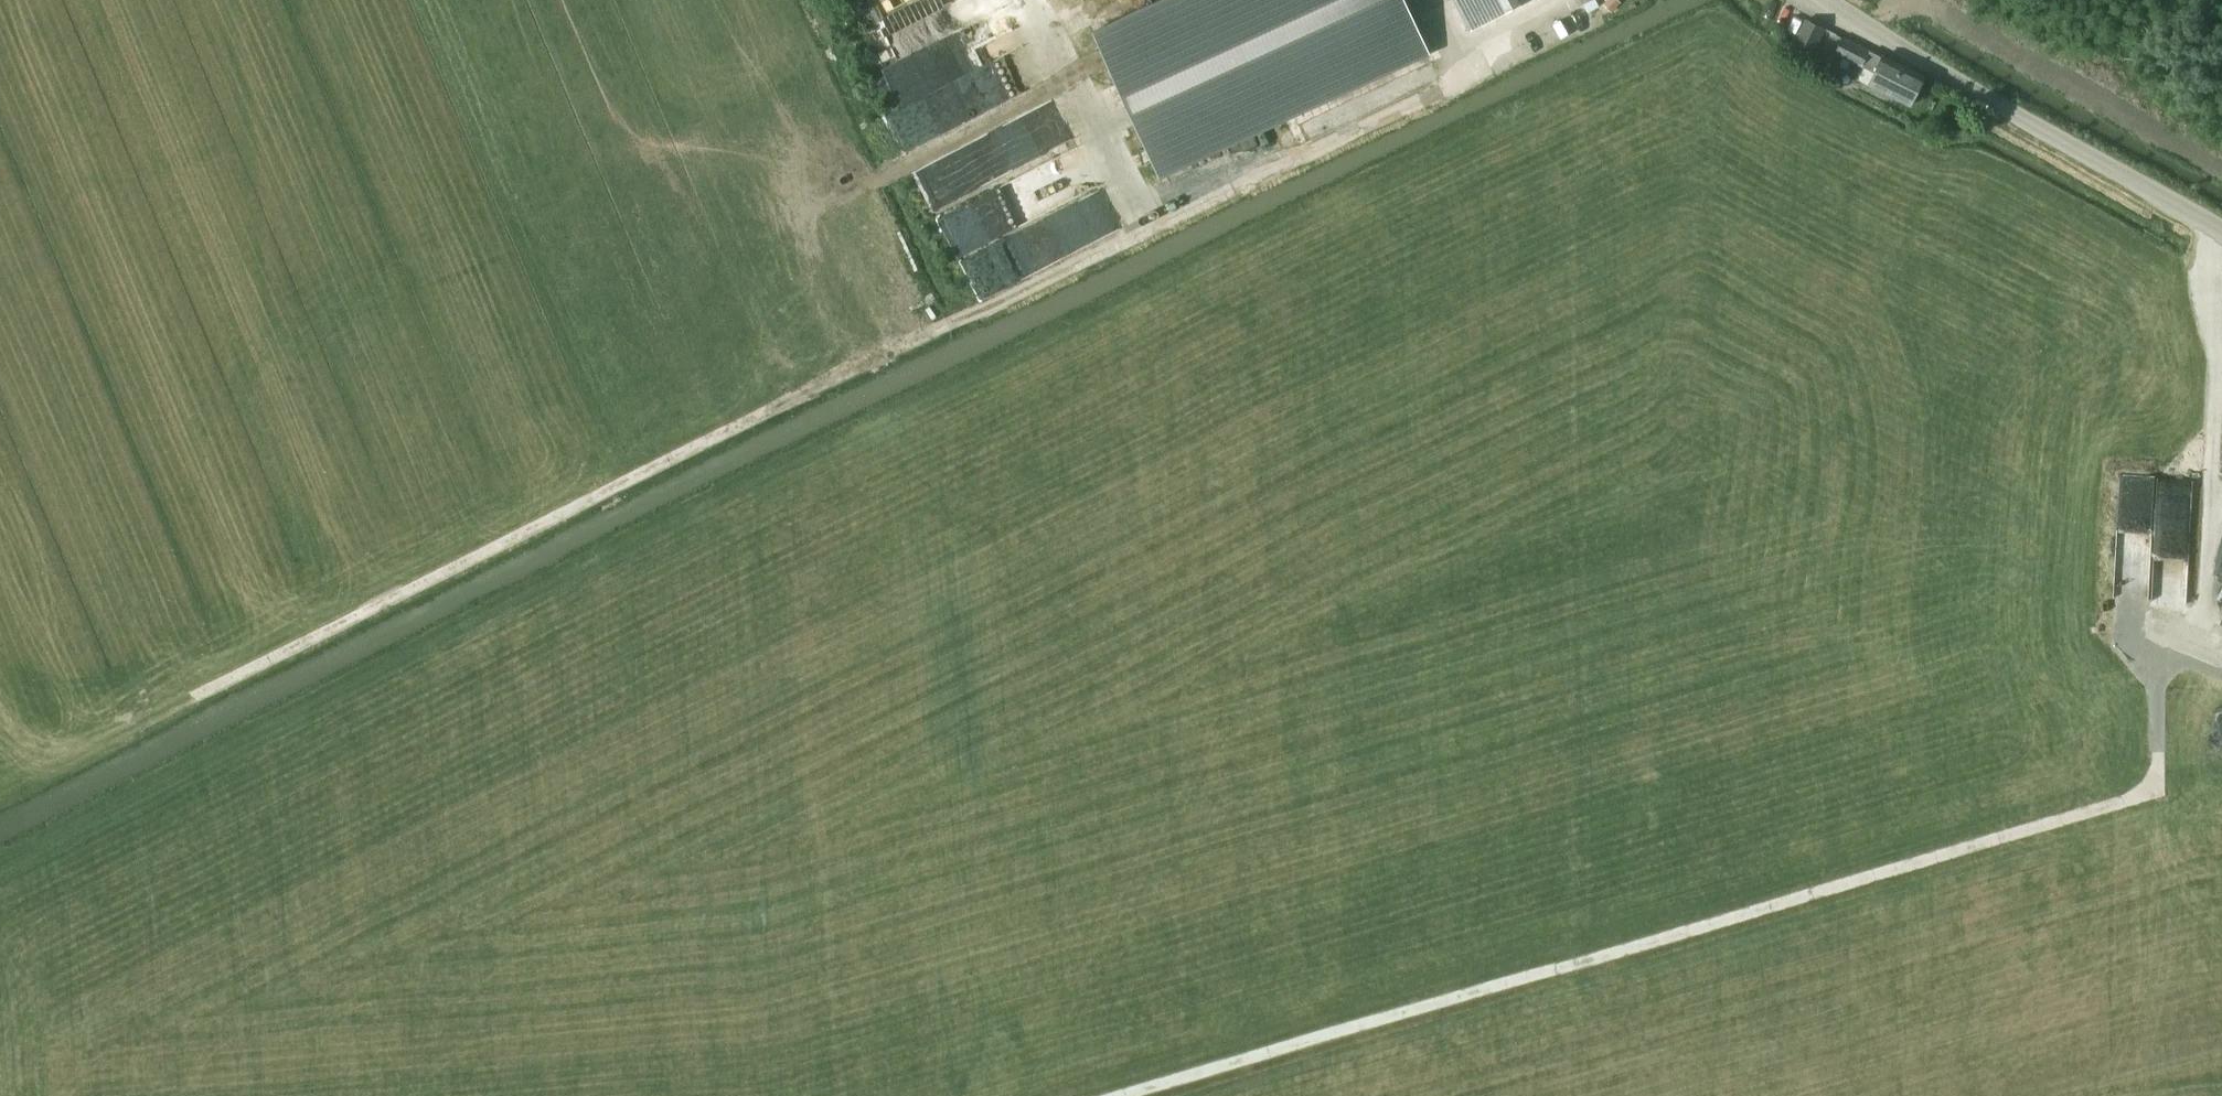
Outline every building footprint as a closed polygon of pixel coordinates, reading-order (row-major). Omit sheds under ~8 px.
[(1096,37),(1158,173),(1427,50),(1405,0),(1177,0),(1096,37)] [(1471,30),(1528,0),(1455,0),(1471,30)] [(1813,55),(1826,29),(1807,19),(1793,46),(1813,55)] [(1884,56),(1883,58),(1871,51),(1844,37),(1836,54),(1864,68),(1858,80),(1910,106),(1916,92),(1924,77),(1884,56)] [(965,267),(979,297),(1109,238),(1094,205),(1086,202),(1097,164),(1076,118),(1032,105),(991,123),(978,169),(997,212),(1038,224),(1035,235),(965,267)]
